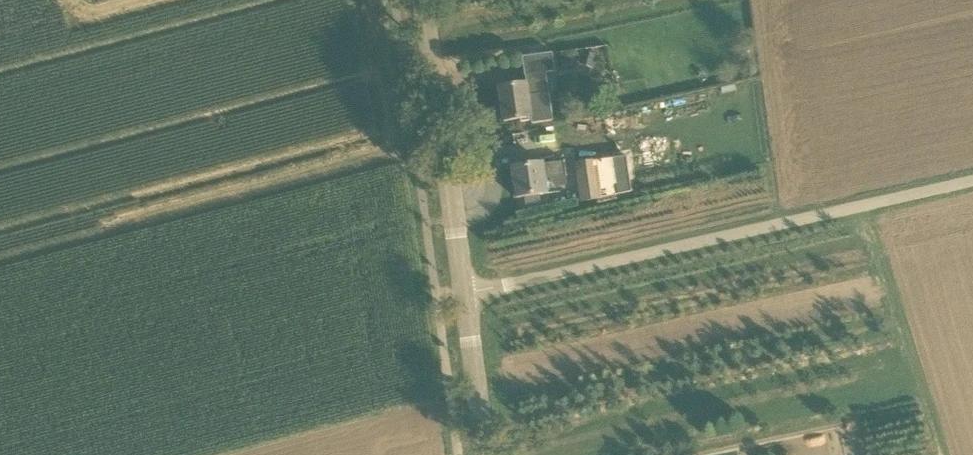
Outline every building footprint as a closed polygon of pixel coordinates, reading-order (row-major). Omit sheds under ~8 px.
[(527,76),(528,76),(550,72),(548,59),(525,62),(527,76)] [(529,84),(528,84),(500,88),(505,121),(533,117),(529,84)] [(582,201),(603,198),(633,192),(628,157),(618,159),(620,174),(616,175),(614,159),(598,162),(597,160),(576,164),(582,201)] [(547,178),(567,176),(568,176),(566,161),(565,161),(513,168),(517,198),(549,194),(547,178)]
